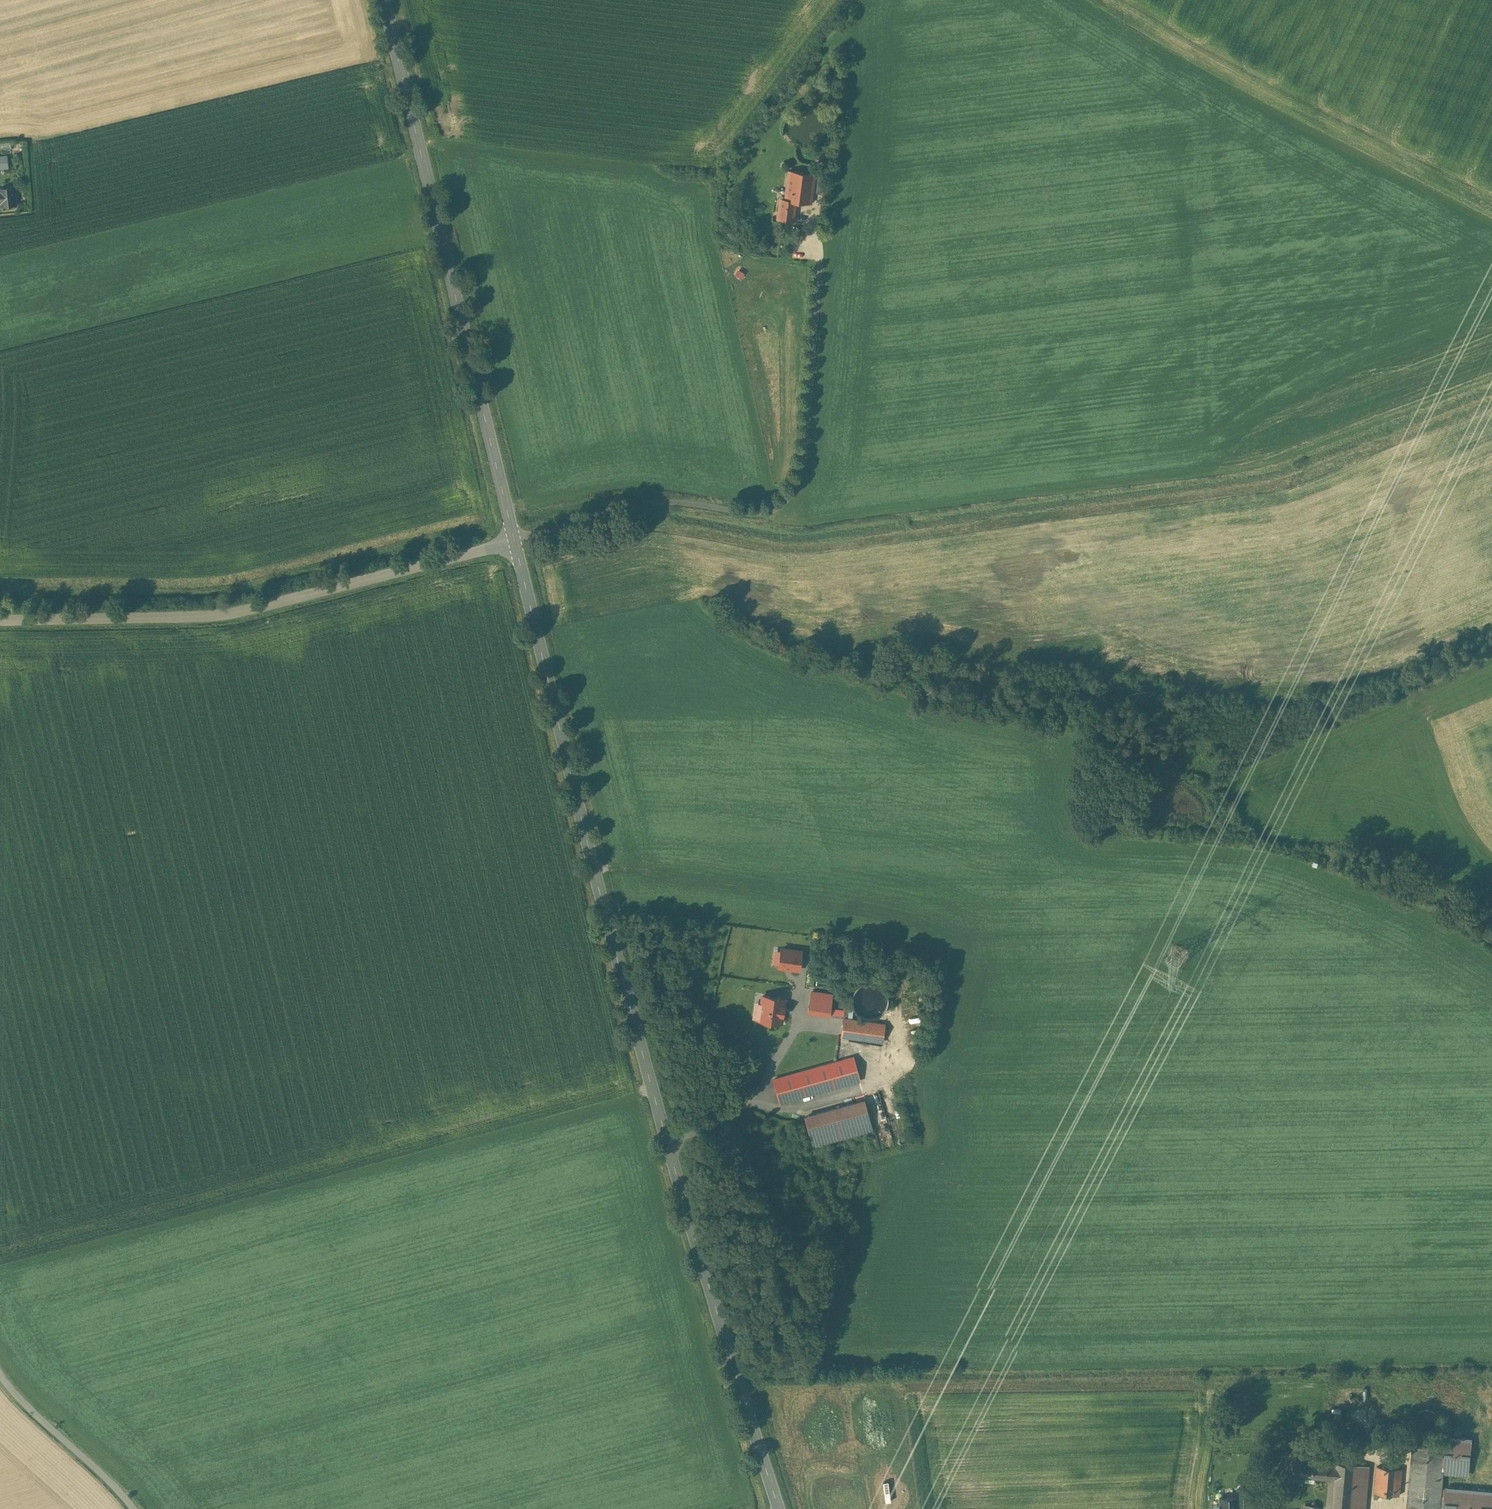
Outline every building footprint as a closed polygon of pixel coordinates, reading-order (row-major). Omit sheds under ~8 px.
[(0,155),(0,169),(9,168),(7,155),(0,155)] [(784,199),(786,199),(795,201),(810,203),(814,173),(788,170),(784,199)] [(1,202),(1,205),(15,203),(13,187),(0,189),(0,202),(1,202)] [(793,220),(795,201),(786,199),(785,205),(778,204),(776,218),(793,220)] [(802,949),(780,947),(778,968),(800,970),(802,949)] [(886,1007),(887,1000),(886,993),(882,988),(876,984),(869,983),(862,984),(856,988),(853,994),(851,1001),(853,1008),(857,1014),(863,1017),(870,1019),(876,1017),(882,1013),(886,1007)] [(785,995),(763,992),(762,1005),(757,1005),(755,1017),(760,1017),(760,1022),(782,1024),(785,995)] [(831,995),(812,993),(810,1013),(829,1015),(831,995)] [(843,1019),(841,1036),(882,1042),(884,1024),(843,1019)] [(852,1056),(773,1080),(780,1102),(859,1079),(852,1056)] [(864,1099),(805,1116),(813,1145),(873,1128),(864,1099)] [(1437,1426),(1438,1422),(1437,1417),(1435,1414),(1431,1411),(1426,1410),(1422,1411),(1418,1414),(1416,1418),(1415,1422),(1416,1426),(1419,1430),(1422,1433),(1427,1433),(1431,1432),(1435,1430),(1437,1426)] [(1445,1436),(1444,1446),(1441,1474),(1469,1477),(1472,1439),(1445,1436)] [(1412,1443),(1406,1508),(1438,1508),(1441,1474),(1444,1446),(1412,1443)] [(1305,1452),(1287,1450),(1284,1475),(1302,1477),(1303,1475),(1304,1462),(1305,1452)] [(1317,1461),(1316,1464),(1304,1462),(1303,1475),(1335,1478),(1332,1508),(1349,1508),(1353,1465),(1317,1461)] [(1400,1469),(1376,1467),(1374,1492),(1398,1495),(1400,1469)] [(1215,1490),(1215,1508),(1240,1508),(1240,1489),(1215,1490)] [(1446,1489),(1444,1508),(1491,1508),(1491,1493),(1446,1489)]
